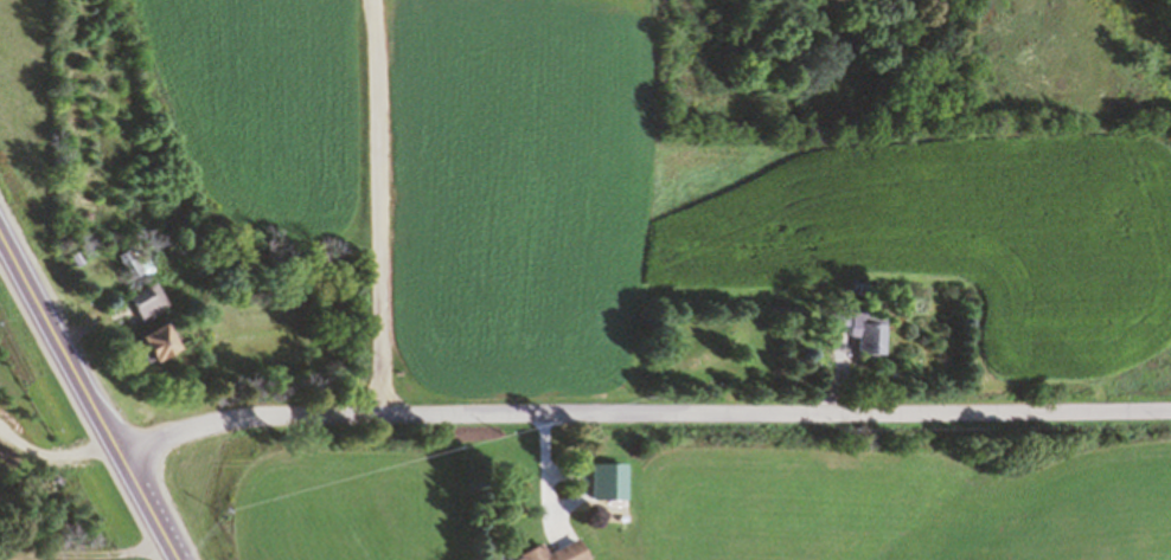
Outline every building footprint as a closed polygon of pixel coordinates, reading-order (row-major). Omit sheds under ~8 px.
[(128,297),(154,282),(169,308),(142,323),(128,297)] [(821,324),(821,300),(844,300),(844,292),(863,292),(863,300),(878,300),(877,324),(883,324),(883,358),(859,356),(859,337),(850,337),(850,324),(821,324)] [(132,342),(169,318),(187,346),(160,363),(155,356),(146,363),(132,342)] [(593,462),(593,497),(622,497),(623,463),(593,462)] [(578,539),(589,559),(508,559),(542,542),(548,554),(578,539)]
